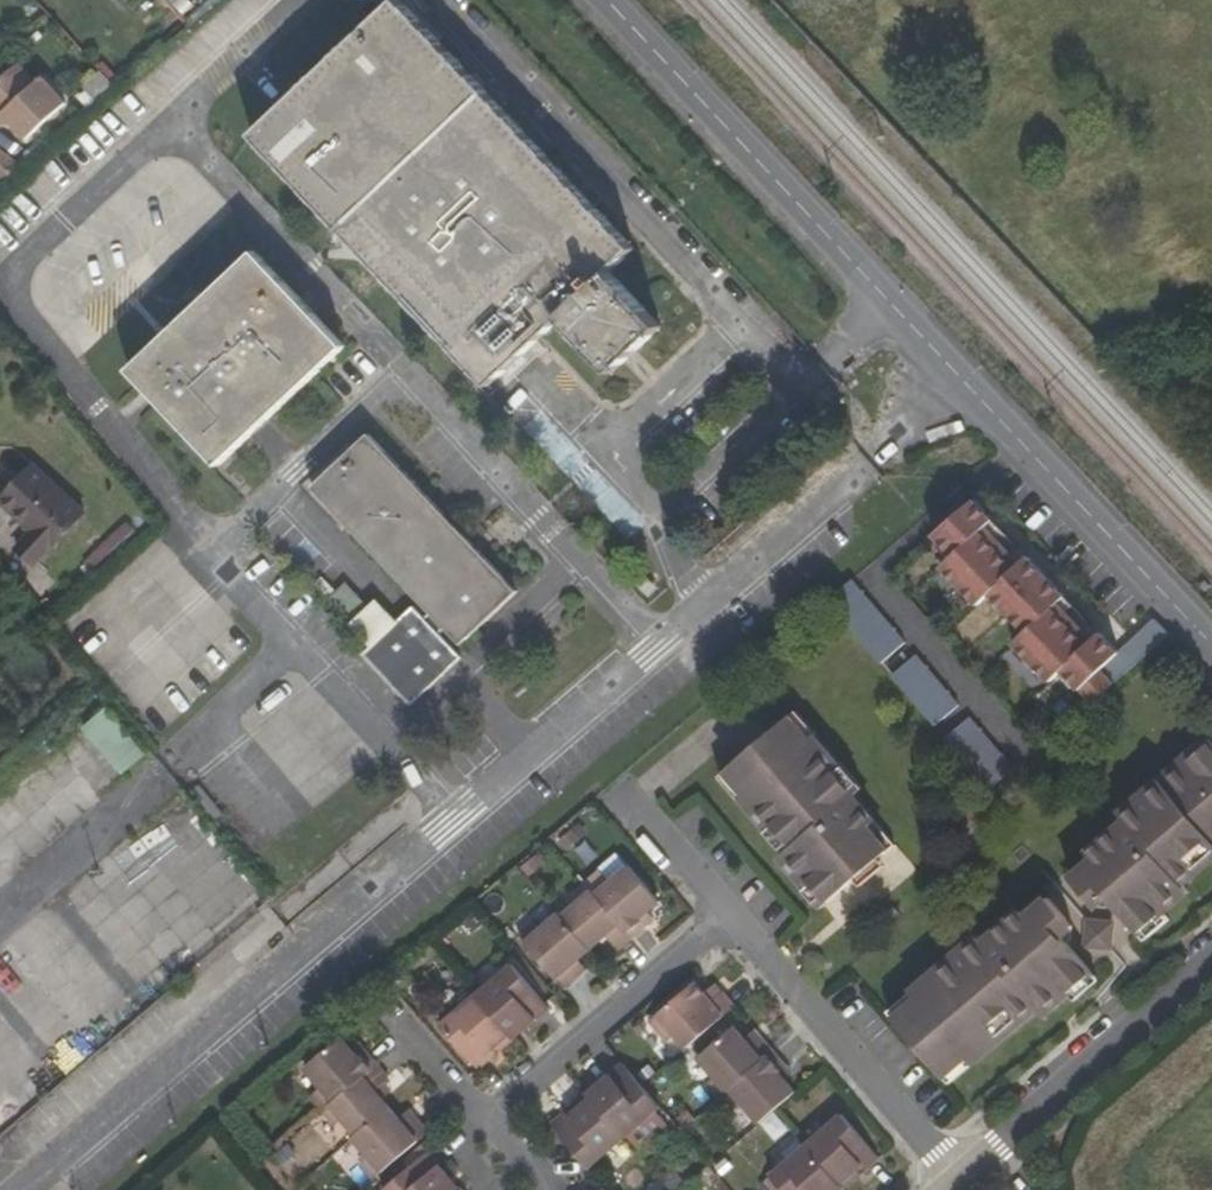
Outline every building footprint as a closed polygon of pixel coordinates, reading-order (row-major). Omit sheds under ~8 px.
[(192,6),(187,0),(177,0),(173,3),(184,14),(192,6)] [(398,0),(395,0),(292,97),(276,112),(252,135),(490,387),(537,342),(561,319),(612,373),(660,327),(610,272),(634,250),(398,0)] [(17,65),(4,77),(22,96),(35,84),(17,65)] [(82,87),(95,102),(113,85),(100,70),(82,87)] [(27,140),(66,104),(42,79),(22,96),(4,77),(0,81),(0,111),(10,122),(27,140)] [(10,122),(0,111),(0,125),(3,128),(10,122)] [(4,184),(19,165),(0,150),(0,181),(4,184)] [(250,435),(267,419),(344,346),(255,252),(130,371),(174,418),(219,464),(250,435)] [(515,593),(368,436),(312,487),(460,645),(515,593)] [(0,502),(32,533),(17,549),(36,566),(83,513),(34,468),(0,502)] [(964,506),(978,494),(967,482),(954,494),(964,506)] [(964,506),(938,529),(957,551),(945,562),(979,600),(992,589),(1027,629),(1015,640),(1049,679),(1062,668),(1092,703),(1169,635),(1155,619),(1117,652),(1099,631),(1086,642),(1053,605),(1066,593),(1029,552),(1016,563),(983,525),(996,514),(978,494),(964,506)] [(1029,552),(996,514),(983,525),(1016,563),(1029,552)] [(857,576),(833,596),(886,661),(910,641),(857,576)] [(1099,631),(1066,593),(1053,605),(1086,642),(1099,631)] [(350,625),(370,648),(363,655),(409,705),(460,658),(413,607),(397,622),(376,600),(350,625)] [(920,654),(896,674),(938,724),(961,705),(920,654)] [(8,727),(16,721),(0,702),(0,718),(8,727)] [(123,773),(148,751),(106,705),(82,727),(123,773)] [(815,735),(796,712),(790,717),(809,740),(815,735)] [(791,848),(784,854),(782,859),(803,882),(807,879),(828,903),(890,850),(870,827),(876,822),(855,797),(858,795),(838,771),(841,767),(815,735),(809,740),(790,717),(726,770),(747,795),(743,799),(768,827),(771,824),(791,848)] [(8,727),(0,718),(0,735),(8,727)] [(973,718),(948,737),(989,789),(1014,770),(973,718)] [(8,727),(0,735),(0,736),(5,742),(15,735),(8,727)] [(1211,746),(1211,741),(1207,735),(1183,756),(1186,758),(1190,764),(1211,746)] [(1160,780),(1165,787),(1142,807),(1136,800),(1119,814),(1125,821),(1087,853),(1093,861),(1071,878),(1097,909),(1108,899),(1138,935),(1162,914),(1188,892),(1183,886),(1199,872),(1194,865),(1211,849),(1211,746),(1190,764),(1186,758),(1160,780)] [(838,771),(858,795),(865,788),(845,764),(841,767),(838,771)] [(719,776),(740,801),(743,799),(747,795),(726,770),(719,776)] [(1165,787),(1160,780),(1136,800),(1142,807),(1165,787)] [(870,827),(890,850),(896,845),(876,822),(870,827)] [(768,827),(765,831),(784,854),(791,848),(771,824),(768,827)] [(1199,872),(1211,861),(1211,849),(1194,865),(1199,872)] [(600,871),(586,883),(619,923),(632,937),(646,926),(640,919),(648,912),(660,902),(629,867),(611,883),(600,871)] [(800,886),(820,910),(828,903),(807,879),(803,882),(800,886)] [(604,936),(619,923),(586,883),(570,897),(577,904),(562,917),(589,948),(604,936)] [(917,1000),(895,1019),(945,1077),(967,1059),(973,1066),(999,1043),(994,1038),(1018,1016),(1023,1022),(1038,1009),(1045,1016),(1070,994),(1094,974),(1063,938),(1074,927),(1049,899),(1027,917),(1021,911),(983,944),(977,937),(962,950),(966,956),(942,978),(936,972),(911,993),(917,1000)] [(640,919),(646,926),(654,919),(648,912),(640,919)] [(518,935),(563,988),(576,976),(567,967),(575,960),(589,948),(562,917),(560,914),(540,931),(533,922),(518,935)] [(1162,914),(1138,935),(1143,940),(1167,920),(1162,914)] [(966,956),(962,950),(936,972),(942,978),(966,956)] [(567,967),(576,976),(583,970),(575,960),(567,967)] [(477,996),(513,1039),(540,1016),(536,1010),(544,1004),(512,965),(477,996)] [(1075,1000),(1099,979),(1094,974),(1070,994),(1075,1000)] [(726,1017),(735,1008),(722,993),(713,1001),(705,994),(695,983),(650,1022),(668,1042),(676,1035),(688,1048),(726,1017)] [(713,1001),(722,993),(715,986),(705,994),(713,1001)] [(911,993),(888,1012),(895,1019),(917,1000),(911,993)] [(441,1026),(477,1069),(491,1058),(486,1053),(494,1046),(499,1051),(513,1039),(477,996),(441,1026)] [(536,1010),(540,1016),(549,1009),(544,1004),(536,1010)] [(994,1038),(999,1043),(1023,1022),(1018,1016),(994,1038)] [(745,1040),(735,1027),(699,1057),(716,1076),(708,1084),(718,1097),(772,1052),(760,1038),(751,1046),(745,1040)] [(751,1046),(760,1038),(754,1032),(745,1040),(751,1046)] [(312,1097),(323,1111),(363,1077),(375,1067),(364,1055),(359,1060),(352,1051),(341,1038),(304,1069),(322,1089),(312,1097)] [(486,1053),(491,1058),(499,1051),(494,1046),(486,1053)] [(364,1055),(357,1047),(352,1051),(359,1060),(364,1055)] [(743,1104),(759,1123),(776,1108),(796,1092),(784,1079),(779,1072),(784,1067),(772,1052),(718,1097),(732,1113),(743,1104)] [(967,1059),(945,1077),(951,1085),(973,1066),(967,1059)] [(625,1138),(661,1108),(643,1087),(625,1065),(598,1087),(602,1092),(594,1100),(625,1138)] [(784,1079),(790,1074),(784,1067),(779,1072),(784,1079)] [(356,1135),(389,1108),(375,1092),(363,1077),(323,1111),(336,1125),(342,1120),(356,1135)] [(598,1087),(589,1095),(594,1100),(602,1092),(598,1087)] [(589,1169),(625,1138),(594,1100),(589,1095),(575,1107),(579,1113),(571,1119),(567,1114),(553,1126),(589,1169)] [(579,1113),(575,1107),(567,1114),(571,1119),(579,1113)] [(356,1135),(353,1138),(369,1156),(360,1164),(374,1180),(418,1142),(427,1134),(414,1118),(405,1126),(399,1120),(389,1108),(356,1135)] [(405,1126),(414,1118),(408,1112),(399,1120),(405,1126)] [(843,1115),(808,1146),(841,1183),(845,1189),(859,1177),(856,1171),(861,1166),(865,1171),(880,1159),(843,1115)] [(783,1189),(833,1189),(841,1183),(808,1146),(772,1178),(783,1189)] [(435,1162),(427,1152),(422,1156),(431,1166),(435,1162)] [(422,1156),(385,1189),(386,1189),(455,1189),(457,1188),(435,1162),(431,1166),(422,1156)] [(856,1171),(859,1177),(865,1171),(861,1166),(856,1171)]
